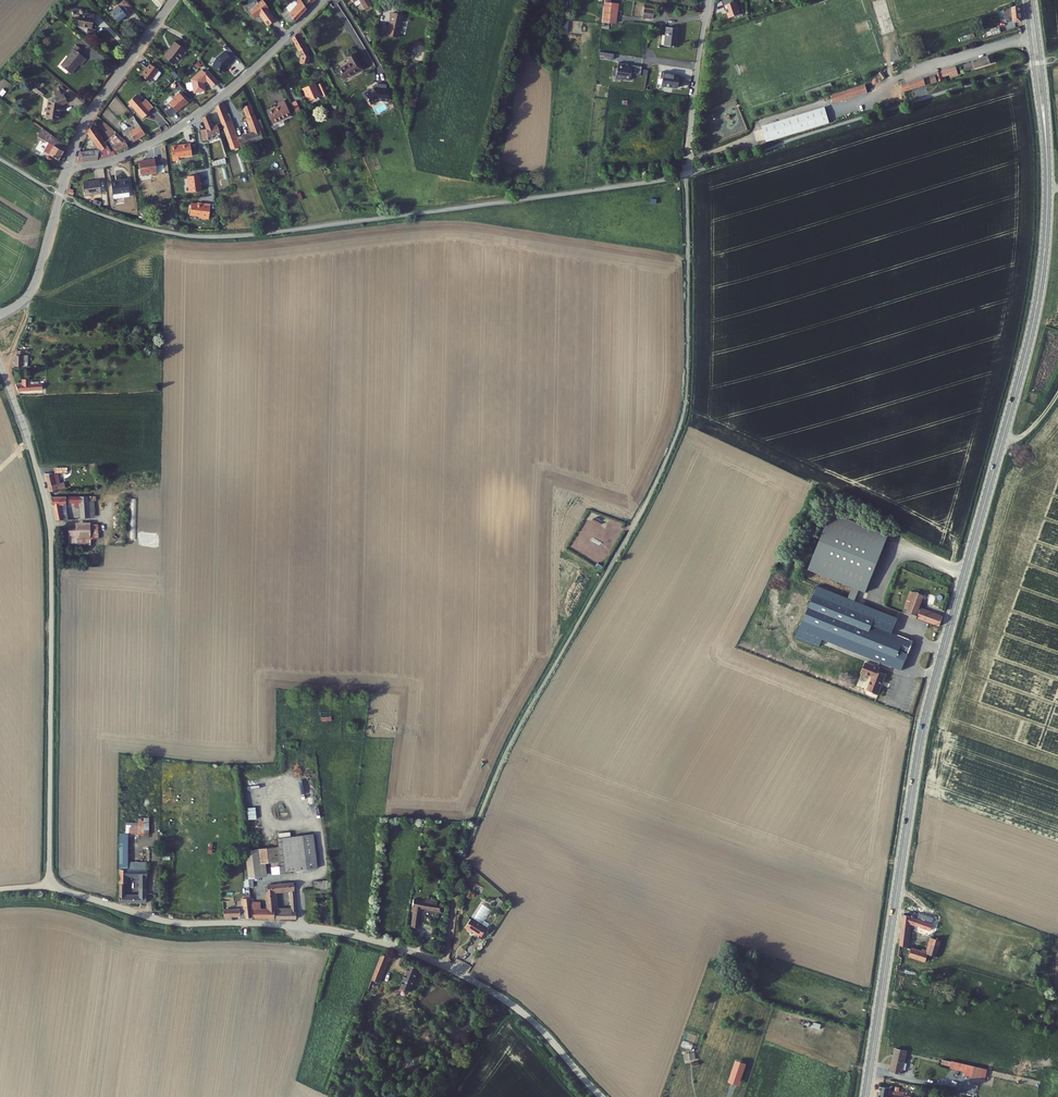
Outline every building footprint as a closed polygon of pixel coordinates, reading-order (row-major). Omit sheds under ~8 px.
[(294,25),(307,12),(302,7),(299,0),(292,0),(295,6),(286,14),(294,25)] [(304,6),(308,11),(318,0),(309,0),(304,6)] [(351,5),(357,2),(362,12),(369,8),(364,0),(349,0),(351,5)] [(722,1),(725,10),(728,20),(741,16),(736,0),(725,0),(722,1)] [(602,24),(602,26),(615,28),(617,7),(610,7),(611,2),(604,1),(602,24)] [(260,9),(256,4),(245,12),(249,17),(250,16),(255,23),(261,19),(268,30),(276,25),(268,14),(269,13),(265,6),(260,9)] [(128,15),(131,13),(125,5),(122,8),(128,15)] [(1021,6),(1000,11),(1001,16),(1005,15),(1006,19),(1015,17),(1015,22),(1021,21),(1021,20),(1021,19),(1022,19),(1021,6)] [(128,15),(122,8),(119,10),(117,8),(108,15),(116,24),(120,20),(121,22),(128,15)] [(79,13),(72,12),(70,19),(70,20),(70,21),(71,22),(72,22),(77,23),(75,29),(85,31),(89,32),(92,19),(82,17),(82,20),(78,19),(79,13)] [(280,17),(289,30),(294,25),(286,14),(286,13),(280,17)] [(385,29),(383,29),(381,37),(393,40),(398,18),(388,15),(385,29)] [(651,17),(642,15),(641,23),(650,24),(651,17)] [(89,33),(89,32),(85,31),(85,32),(84,38),(92,39),(94,34),(89,33)] [(298,67),(307,69),(309,62),(306,56),(308,55),(301,43),(304,41),(300,34),(290,43),(300,59),(298,67)] [(661,51),(673,53),(675,35),(664,34),(663,41),(661,51)] [(172,42),(161,57),(171,64),(174,60),(175,60),(183,50),(172,42)] [(80,54),(75,49),(72,52),(72,53),(62,64),(63,65),(59,70),(67,77),(76,68),(78,70),(84,64),(77,57),(80,54)] [(231,62),(223,53),(215,60),(211,68),(222,73),(224,69),(224,68),(224,67),(227,65),(227,66),(231,62)] [(980,59),(971,62),(972,66),(981,64),(996,60),(996,59),(1000,58),(999,53),(994,54),(994,53),(979,58),(980,59)] [(350,66),(339,74),(345,83),(362,71),(353,58),(347,62),(350,66)] [(633,66),(617,62),(615,78),(631,81),(633,66)] [(946,69),(946,71),(948,75),(950,75),(951,76),(965,72),(962,64),(955,66),(955,67),(946,69)] [(157,71),(149,65),(144,71),(143,70),(139,75),(149,82),(152,78),(157,71)] [(159,72),(157,71),(152,78),(155,81),(160,74),(159,72)] [(211,89),(217,83),(206,71),(203,74),(201,72),(190,81),(193,95),(204,93),(202,85),(205,82),(211,89)] [(684,76),(662,73),(660,86),(677,89),(677,86),(682,87),(684,76)] [(915,81),(908,83),(909,89),(917,87),(942,80),(940,73),(915,80),(915,81)] [(830,83),(804,91),(805,94),(831,86),(830,83)] [(833,94),(835,103),(867,94),(865,85),(833,94)] [(364,93),(371,105),(378,100),(388,101),(390,89),(375,87),(364,93)] [(308,106),(319,100),(320,102),(322,101),(323,102),(326,100),(321,88),(314,91),(313,89),(302,94),(308,106)] [(175,101),(169,106),(172,109),(177,115),(181,111),(181,109),(184,107),(185,109),(188,106),(180,96),(178,98),(178,97),(174,100),(175,101)] [(143,105),(137,98),(129,104),(138,114),(144,121),(151,114),(150,113),(154,109),(147,101),(143,105)] [(276,106),(266,110),(271,122),(288,115),(282,100),(275,103),(276,106)] [(43,108),(40,125),(52,128),(55,114),(63,111),(59,102),(43,108)] [(223,102),(215,108),(220,124),(229,120),(223,102)] [(296,106),(291,108),(296,118),(300,115),(296,106)] [(236,140),(229,120),(220,124),(229,152),(263,140),(249,107),(242,109),(252,134),(236,140)] [(829,123),(824,108),(761,126),(766,143),(829,123)] [(177,115),(172,109),(166,115),(171,120),(177,115)] [(206,127),(208,138),(212,137),(220,134),(217,124),(213,125),(209,115),(203,118),(206,127)] [(125,126),(123,128),(127,133),(137,125),(132,119),(126,124),(128,127),(132,123),(135,126),(128,132),(126,130),(127,129),(125,126)] [(123,128),(115,134),(119,138),(127,132),(129,135),(139,128),(137,125),(127,133),(123,128)] [(85,135),(97,153),(104,148),(100,142),(101,141),(90,126),(85,135)] [(129,135),(126,138),(131,145),(145,135),(139,128),(129,135)] [(36,134),(31,141),(44,151),(42,154),(45,156),(41,160),(51,167),(59,155),(36,134)] [(113,150),(115,155),(128,150),(125,142),(119,138),(115,134),(109,138),(111,141),(113,140),(120,146),(113,150)] [(12,140),(6,150),(19,158),(25,149),(12,140)] [(190,143),(170,145),(172,160),(178,159),(178,156),(191,155),(190,143)] [(151,173),(156,173),(154,158),(146,158),(146,160),(144,161),(144,160),(141,160),(142,171),(139,171),(139,173),(149,172),(151,173)] [(212,167),(226,163),(225,158),(210,162),(212,167)] [(201,190),(199,174),(188,175),(188,178),(187,179),(187,182),(188,183),(189,190),(191,191),(201,190)] [(126,180),(110,183),(111,194),(128,192),(126,180)] [(98,181),(82,183),(84,196),(100,194),(100,193),(99,187),(99,185),(98,181)] [(200,204),(191,203),(189,215),(199,216),(200,217),(208,218),(210,204),(201,203),(200,204)] [(28,356),(16,356),(16,367),(29,366),(28,356)] [(21,384),(15,384),(16,390),(41,388),(41,383),(28,383),(28,378),(21,378),(21,384)] [(48,491),(64,486),(63,481),(58,482),(56,473),(43,473),(48,491)] [(95,495),(81,496),(81,503),(81,518),(96,518),(95,495)] [(81,496),(49,497),(55,519),(62,519),(61,512),(62,512),(62,509),(60,509),(59,504),(81,503),(81,496)] [(856,586),(854,591),(861,594),(863,589),(869,591),(892,535),(835,512),(812,568),(856,586)] [(67,529),(67,545),(97,543),(97,537),(89,537),(89,521),(75,522),(75,528),(67,529)] [(819,584),(805,619),(907,660),(915,640),(893,631),(899,617),(858,600),(861,594),(854,591),(852,597),(819,584)] [(916,588),(909,609),(918,613),(917,615),(940,624),(942,614),(921,605),(920,607),(918,606),(923,591),(916,588)] [(805,619),(798,635),(821,645),(824,637),(903,669),(907,660),(805,619)] [(866,660),(862,670),(873,675),(867,688),(874,691),(878,693),(879,692),(878,692),(886,673),(878,670),(879,666),(866,660)] [(256,820),(256,808),(247,808),(248,820),(256,820)] [(147,847),(147,812),(136,812),(136,832),(118,832),(118,847),(145,847),(147,847)] [(244,850),(248,887),(251,887),(250,878),(259,877),(258,864),(269,863),(270,874),(313,869),(309,836),(276,839),(277,847),(244,850)] [(129,867),(129,875),(133,875),(133,867),(145,868),(145,847),(118,847),(118,867),(119,867),(129,867)] [(129,867),(119,867),(119,880),(124,880),(128,880),(127,875),(129,875),(129,867)] [(145,868),(133,867),(133,875),(139,875),(139,880),(137,880),(137,885),(138,885),(138,893),(127,892),(127,899),(144,900),(144,879),(146,879),(146,868),(145,868)] [(330,880),(314,881),(314,894),(330,894),(330,880)] [(293,882),(266,885),(267,892),(264,893),(266,910),(261,909),(251,909),(251,919),(272,919),(272,908),(275,908),(273,892),(289,890),(290,908),(291,911),(278,911),(278,919),(295,919),(295,905),(293,882)] [(227,901),(222,901),(223,917),(238,917),(239,920),(251,919),(248,898),(241,899),(242,911),(239,911),(239,910),(228,910),(227,901)] [(499,898),(495,903),(502,909),(506,904),(499,898)] [(425,902),(414,900),(413,907),(414,907),(411,925),(417,926),(419,908),(438,911),(439,906),(433,904),(433,901),(426,900),(425,902)] [(492,911),(482,904),(472,919),(482,926),(492,911)] [(272,908),(272,919),(278,919),(278,911),(291,911),(290,908),(275,908),(272,908)] [(904,912),(900,945),(907,948),(910,927),(918,930),(919,926),(928,929),(933,915),(918,910),(915,916),(904,912)] [(485,933),(486,931),(486,929),(485,927),(482,926),(472,919),(466,928),(468,928),(468,931),(472,933),(473,932),(477,934),(476,936),(482,940),(486,934),(485,933)] [(918,951),(941,959),(944,951),(939,950),(942,941),(932,937),(931,942),(934,943),(931,951),(920,947),(918,951)] [(918,951),(913,950),(910,957),(925,962),(928,954),(918,951)] [(384,959),(374,985),(382,988),(392,962),(384,959)] [(411,970),(403,993),(412,997),(421,973),(411,970)] [(937,974),(935,981),(946,984),(948,977),(937,974)] [(683,1040),(681,1046),(692,1049),(694,1043),(683,1040)] [(895,1048),(890,1067),(902,1070),(907,1050),(895,1048)] [(684,1060),(695,1059),(695,1051),(684,1053),(684,1060)] [(974,1066),(942,1059),(941,1066),(966,1072),(966,1075),(972,1076),(974,1066)] [(744,1067),(734,1064),(727,1086),(737,1089),(744,1067)]
